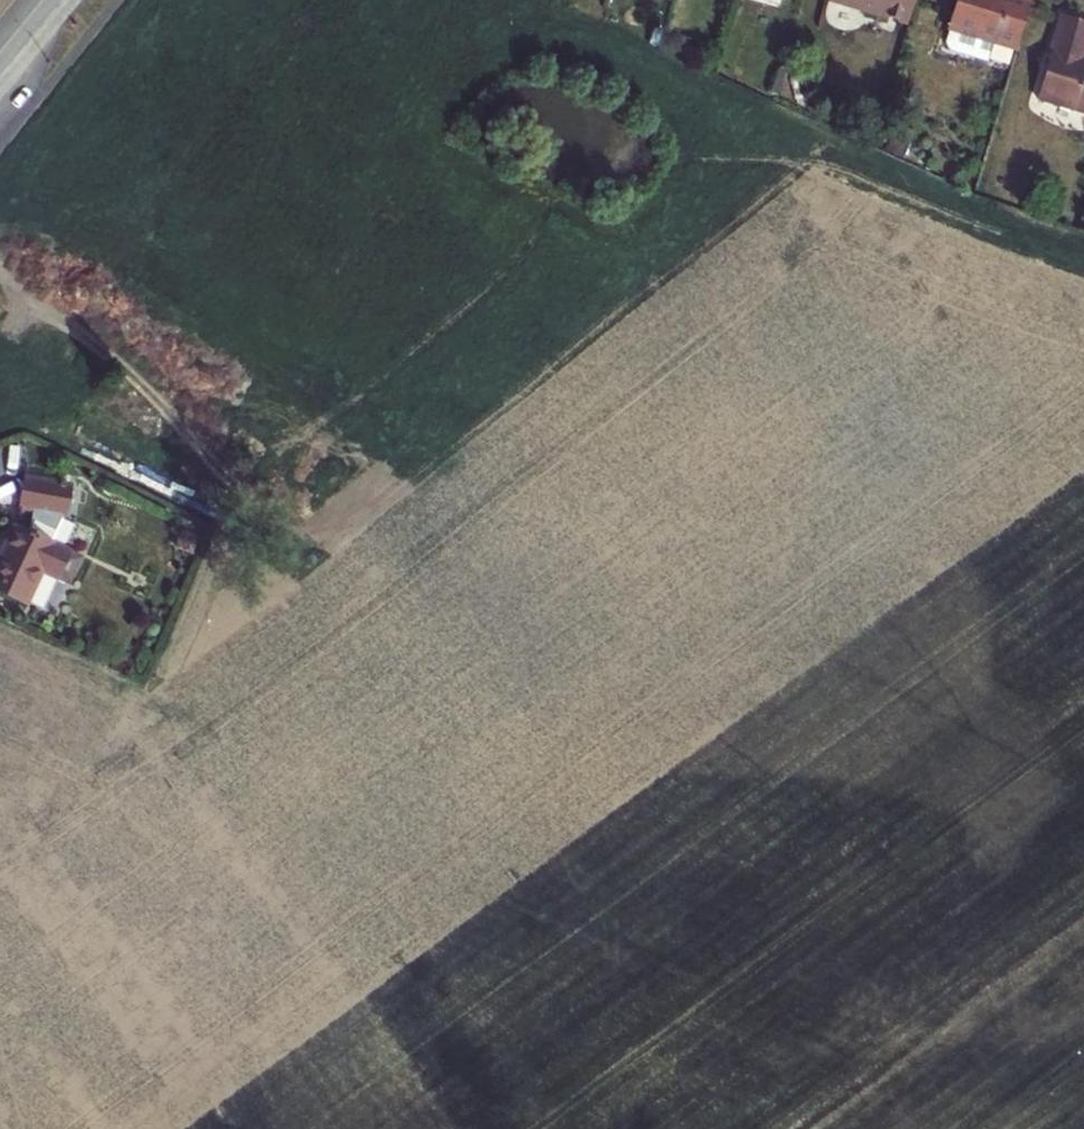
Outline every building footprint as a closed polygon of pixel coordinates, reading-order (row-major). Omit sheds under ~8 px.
[(913,0),(830,0),(830,1),(905,24),(913,0)] [(948,28),(951,28),(948,42),(946,48),(987,59),(992,41),(1016,47),(1029,0),(956,0),(948,28)] [(1083,59),(1083,23),(1062,16),(1038,99),(1083,113),(1083,59)] [(26,479),(20,509),(64,516),(69,486),(26,479)] [(3,551),(6,552),(0,565),(0,592),(27,604),(41,572),(67,584),(80,558),(14,528),(3,551)] [(173,547),(190,556),(196,542),(180,534),(173,547)]
